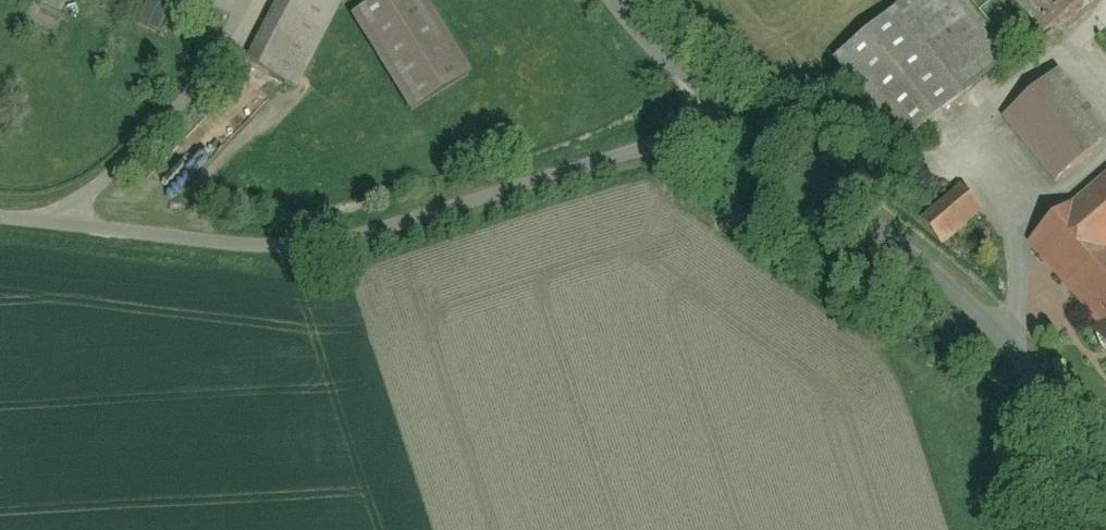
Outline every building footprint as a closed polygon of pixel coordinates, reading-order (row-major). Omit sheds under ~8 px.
[(298,89),(348,0),(269,0),(238,56),(298,89)] [(356,18),(405,107),(464,75),(423,0),(388,0),(356,18)] [(953,0),(915,0),(835,62),(907,153),(1010,73),(953,0)] [(1041,30),(1078,0),(1016,0),(1041,30)] [(148,7),(135,30),(159,42),(171,18),(148,7)] [(1011,118),(1066,183),(1105,149),(1105,137),(1057,79),(1011,118)] [(1030,247),(1105,330),(1105,178),(1030,247)]
